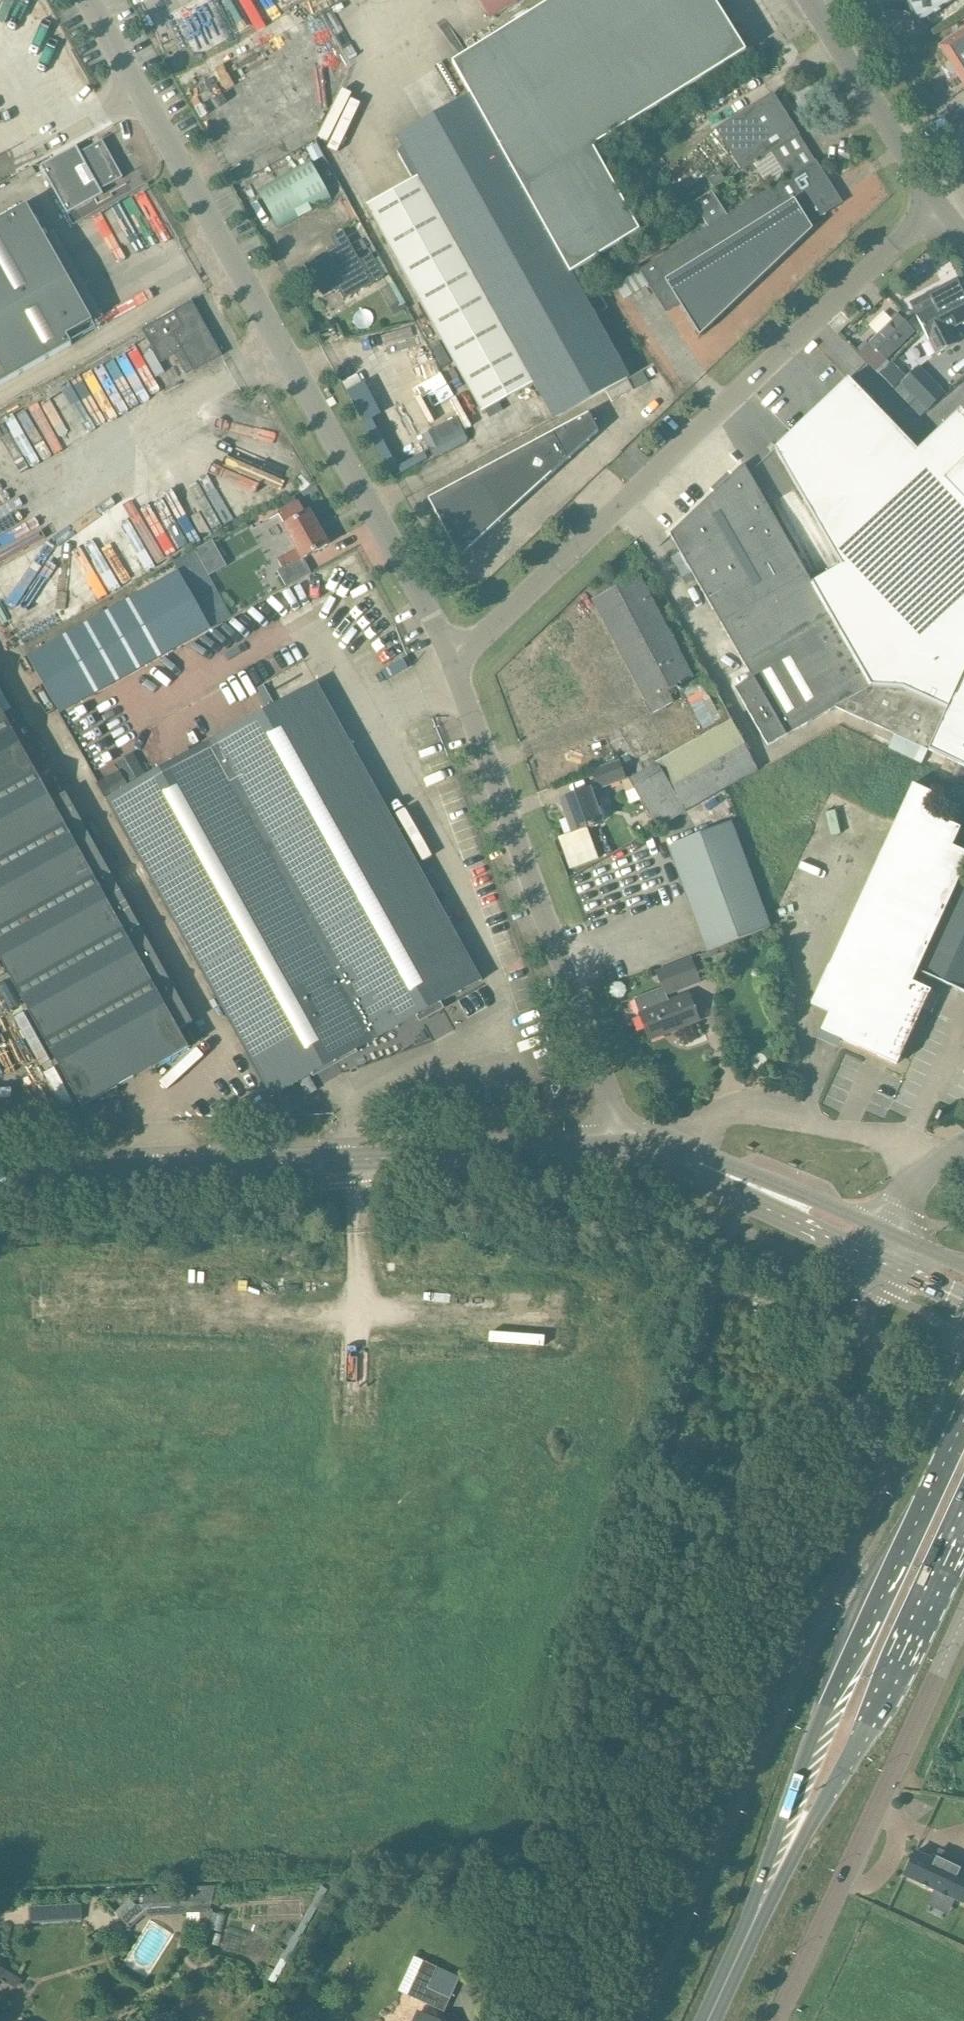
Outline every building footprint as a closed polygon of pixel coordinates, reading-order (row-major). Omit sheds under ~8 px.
[(490,18),(519,0),(478,0),(490,18)] [(480,46),(566,181),(601,160),(593,148),(747,52),(714,0),(554,0),(480,46)] [(921,23),(927,19),(957,0),(906,0),(921,23)] [(942,47),(963,82),(963,33),(942,47)] [(644,230),(601,160),(566,181),(480,46),(453,63),(574,274),(644,230)] [(773,96),(719,130),(743,169),(771,151),(789,181),(797,176),(807,169),(815,164),(797,135),(773,96)] [(628,377),(471,98),(399,137),(404,146),(396,150),(412,179),(419,174),(421,177),(367,207),(481,413),(535,383),(555,419),(628,377)] [(123,177),(102,141),(81,153),(77,146),(42,165),(69,214),(105,194),(102,189),(123,177)] [(332,199),(310,160),(257,191),(278,230),(299,218),(299,219),(312,211),(312,210),(332,199)] [(841,204),(816,164),(815,164),(730,218),(711,229),(643,271),(668,311),(680,304),(701,337),(813,231),(809,224),(841,204)] [(711,229),(730,218),(712,190),(694,202),(711,229)] [(28,204),(0,219),(0,383),(72,344),(67,335),(93,321),(28,204)] [(360,261),(344,231),(333,236),(338,246),(305,264),(317,286),(338,274),(351,296),(384,277),(371,254),(360,261)] [(957,279),(910,303),(928,340),(929,340),(936,354),(957,343),(950,329),(963,322),(963,294),(957,279)] [(608,308),(593,280),(583,285),(598,313),(608,308)] [(222,356),(192,302),(143,329),(159,358),(161,362),(176,354),(187,374),(194,370),(194,371),(222,356)] [(914,333),(898,317),(871,343),(859,355),(875,372),(887,360),(914,333)] [(328,327),(318,333),(322,339),(332,334),(328,327)] [(891,363),(879,374),(893,389),(905,377),(891,363)] [(937,383),(921,366),(896,389),(912,407),(937,383)] [(357,374),(341,383),(346,392),(362,383),(357,374)] [(831,615),(872,687),(901,688),(948,710),(963,675),(963,413),(961,410),(918,451),(849,379),(775,449),(843,566),(813,583),(831,615)] [(633,390),(628,381),(607,392),(612,402),(633,390)] [(369,382),(350,390),(364,424),(383,416),(369,382)] [(599,432),(589,414),(428,499),(460,558),(599,432)] [(456,416),(423,433),(435,456),(468,439),(456,416)] [(744,664),(831,615),(813,583),(745,464),(670,535),(744,664)] [(306,513),(299,502),(278,513),(285,525),(284,525),(298,549),(277,560),(282,569),(278,572),(286,587),(311,572),(303,559),(328,545),(309,512),(306,513)] [(138,593),(27,656),(60,714),(211,630),(211,629),(178,571),(138,593)] [(692,679),(639,577),(594,600),(647,703),(646,703),(651,714),(674,702),(669,691),(692,679)] [(872,687),(831,615),(744,664),(753,679),(736,689),(769,747),(837,707),(852,699),(864,705),(872,687)] [(948,710),(923,764),(937,771),(943,756),(963,766),(963,675),(948,710)] [(440,1003),(482,980),(317,682),(107,799),(272,1097),(417,1016),(420,1022),(427,1024),(442,1015),(443,1009),(440,1003)] [(718,712),(703,682),(686,692),(706,729),(730,717),(728,712),(725,708),(718,712)] [(923,764),(948,710),(901,688),(872,687),(864,705),(852,699),(837,707),(895,734),(889,748),(923,764)] [(0,707),(0,958),(82,1106),(189,1047),(179,1029),(193,1022),(66,793),(52,801),(0,707)] [(732,721),(630,779),(635,788),(657,828),(760,771),(732,721)] [(625,779),(620,763),(594,772),(599,788),(625,779)] [(126,784),(119,772),(98,784),(105,796),(126,784)] [(913,785),(813,1004),(831,1013),(823,1031),(897,1064),(930,991),(912,983),(963,869),(963,853),(952,847),(961,829),(925,812),(933,794),(913,785)] [(601,822),(590,791),(562,801),(574,833),(560,838),(572,869),(599,858),(587,827),(601,822)] [(770,928),(732,824),(671,847),(709,950),(770,928)] [(921,971),(963,991),(963,876),(921,971)] [(700,983),(691,959),(657,972),(663,988),(635,999),(651,1039),(699,1020),(689,993),(669,1001),(667,996),(700,983)] [(905,1876),(963,1904),(963,1903),(963,1871),(934,1857),(933,1860),(916,1852),(905,1876)] [(145,1895),(144,1895),(144,1906),(189,1904),(210,1903),(218,1905),(217,1894),(214,1893),(215,1887),(188,1888),(188,1893),(145,1895)] [(130,1898),(116,1912),(124,1920),(138,1906),(130,1898)] [(415,1957),(399,1992),(408,1996),(445,2012),(461,1978),(424,1961),(415,1957)] [(420,2013),(416,2020),(438,2020),(420,2013)]
